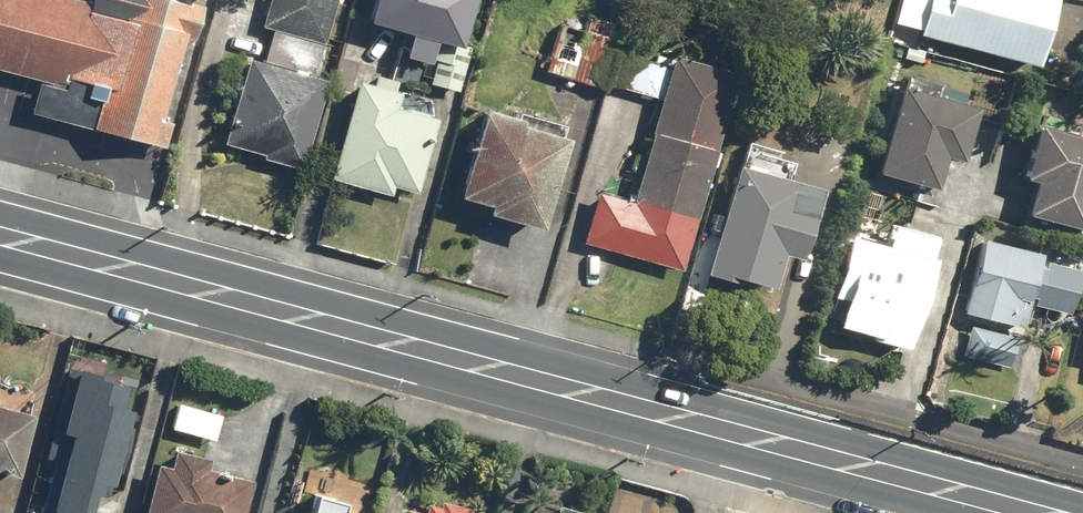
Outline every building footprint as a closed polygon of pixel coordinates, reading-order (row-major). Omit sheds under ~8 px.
[(65,0),(0,0),(0,69),(63,85),(65,77),(99,86),(88,127),(152,144),(181,33),(193,36),(201,7),(173,0),(81,0),(80,4),(65,0)] [(261,26),(323,43),(335,0),(268,0),(261,26)] [(361,21),(405,33),(399,55),(425,62),(431,40),(441,42),(429,83),(457,91),(470,46),(456,42),(467,0),(367,0),(361,21)] [(925,35),(1041,66),(1058,0),(934,0),(925,35)] [(583,29),(560,22),(546,71),(603,88),(622,25),(587,15),(583,29)] [(607,84),(658,98),(629,200),(595,190),(580,241),(678,268),(734,72),(669,54),(666,67),(615,53),(607,84)] [(325,79),(245,57),(222,142),(264,153),(262,159),(300,169),(325,79)] [(397,91),(355,80),(329,177),(389,193),(391,185),(414,191),(433,117),(393,106),(397,91)] [(975,107),(898,85),(872,170),(933,188),(943,156),(959,161),(975,107)] [(512,115),(477,106),(452,194),(483,203),(480,211),(535,227),(560,136),(510,122),(512,115)] [(1034,125),(1020,178),(1033,181),(1025,213),(1081,228),(1082,221),(1082,138),(1034,125)] [(739,165),(733,164),(704,274),(741,283),(742,280),(769,287),(778,252),(797,257),(816,186),(787,179),(791,166),(742,153),(739,165)] [(928,256),(846,235),(831,295),(842,298),(835,326),(878,336),(877,340),(906,347),(928,256)] [(1041,253),(981,238),(962,311),(1028,328),(1035,304),(1028,302),(1041,253)] [(1018,337),(979,326),(970,356),(1009,367),(1018,337)] [(47,512),(97,512),(105,482),(117,485),(120,473),(123,474),(135,431),(132,431),(136,413),(124,410),(132,380),(86,368),(47,512)] [(170,428),(215,440),(222,414),(177,403),(170,428)] [(20,477),(37,417),(0,407),(0,471),(20,477)] [(252,481),(205,468),(207,459),(173,450),(169,467),(155,463),(142,512),(243,512),(252,481)] [(346,505),(318,499),(314,512),(345,512),(346,505)] [(442,503),(441,510),(431,508),(430,512),(480,512),(442,503)]
